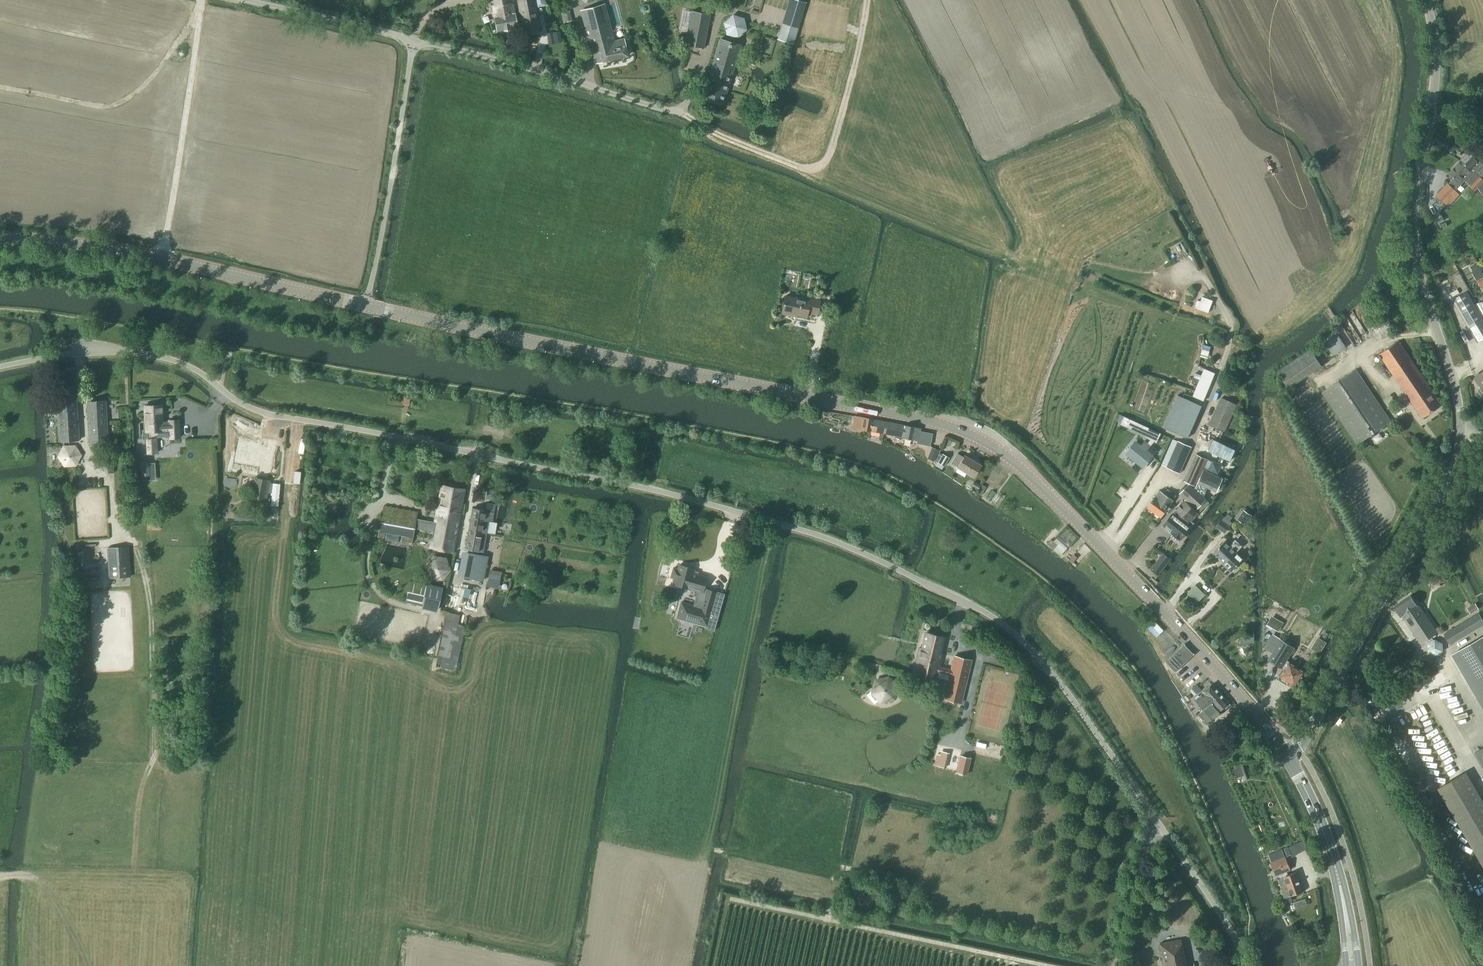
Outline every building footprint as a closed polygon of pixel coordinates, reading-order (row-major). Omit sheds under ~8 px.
[(517,27),(512,0),(491,0),(496,31),(517,27)] [(546,5),(544,0),(517,0),(523,34),(540,31),(535,7),(546,5)] [(805,3),(797,0),(790,0),(778,39),(793,43),(805,3)] [(623,39),(614,41),(604,4),(580,11),(595,63),(627,56),(623,39)] [(691,11),(691,12),(685,44),(703,48),(710,15),(691,11)] [(726,35),(738,38),(746,30),(744,18),(732,14),(723,23),(726,35)] [(723,104),(740,45),(720,39),(702,98),(723,104)] [(1461,161),(1469,169),(1469,170),(1473,173),(1475,172),(1482,179),(1482,165),(1478,160),(1479,159),(1470,150),(1461,161)] [(1469,170),(1469,169),(1461,161),(1448,173),(1454,179),(1449,184),(1455,190),(1465,179),(1471,184),(1470,185),(1475,190),(1476,190),(1482,183),(1482,182),(1482,179),(1475,172),(1473,173),(1469,170)] [(1455,190),(1449,184),(1448,183),(1437,195),(1444,201),(1448,206),(1455,198),(1451,194),(1455,190)] [(1473,242),(1469,234),(1461,239),(1465,247),(1473,242)] [(1479,268),(1472,257),(1466,260),(1473,271),(1479,268)] [(1480,267),(1472,272),(1477,281),(1482,278),(1482,273),(1480,267)] [(1453,300),(1469,328),(1478,342),(1482,339),(1482,319),(1467,292),(1453,300)] [(817,315),(820,300),(809,297),(808,300),(785,295),(781,314),(790,315),(790,313),(806,317),(807,313),(817,315)] [(1209,313),(1213,301),(1204,298),(1200,309),(1209,313)] [(1345,314),(1357,330),(1363,325),(1365,328),(1372,323),(1369,318),(1374,315),(1363,300),(1345,314)] [(1335,331),(1323,339),(1330,349),(1325,352),(1329,358),(1346,347),(1335,331)] [(1423,418),(1442,405),(1399,341),(1379,354),(1423,418)] [(1288,387),(1322,366),(1312,348),(1277,369),(1288,387)] [(1195,373),(1192,380),(1198,382),(1196,388),(1192,396),(1203,401),(1215,373),(1204,368),(1201,375),(1195,373)] [(1356,369),(1321,393),(1357,445),(1392,421),(1356,369)] [(1475,378),(1482,389),(1482,372),(1475,378)] [(59,442),(79,440),(76,387),(55,389),(56,406),(45,407),(45,416),(57,415),(59,442)] [(1188,438),(1202,406),(1177,395),(1163,427),(1188,438)] [(1214,427),(1224,431),(1236,404),(1222,398),(1209,425),(1214,427)] [(89,445),(108,444),(106,401),(86,402),(89,445)] [(162,405),(145,406),(145,420),(146,423),(146,430),(146,431),(147,431),(147,439),(147,453),(157,452),(156,439),(156,437),(170,436),(170,438),(180,437),(179,420),(169,420),(169,423),(163,424),(162,405)] [(885,434),(887,423),(854,416),(852,428),(869,432),(869,431),(885,434)] [(1131,429),(1135,421),(1124,416),(1121,424),(1131,429)] [(887,423),(885,434),(890,435),(901,437),(916,440),(916,443),(920,444),(929,446),(931,434),(924,433),(919,432),(919,429),(887,423)] [(1135,442),(1126,453),(1128,455),(1143,467),(1153,456),(1147,451),(1151,446),(1154,442),(1156,443),(1161,434),(1154,430),(1146,427),(1142,434),(1149,440),(1150,440),(1148,443),(1145,441),(1141,446),(1135,442)] [(1178,441),(1173,439),(1162,465),(1180,473),(1191,447),(1178,441)] [(1230,460),(1235,450),(1213,439),(1208,450),(1230,460)] [(239,441),(235,461),(260,466),(259,471),(269,473),(274,450),(264,448),(263,450),(259,450),(260,445),(239,441)] [(76,465),(81,455),(75,445),(63,446),(58,456),(64,466),(76,465)] [(929,459),(936,460),(938,448),(931,447),(929,459)] [(956,468),(973,478),(980,465),(963,456),(963,457),(956,454),(951,463),(956,467),(956,468)] [(1197,483),(1203,470),(1202,469),(1207,459),(1197,454),(1185,481),(1195,486),(1197,482),(1197,483)] [(944,466),(948,458),(942,455),(938,463),(944,466)] [(1211,459),(1209,469),(1219,471),(1222,462),(1211,459)] [(1222,478),(1203,470),(1197,483),(1198,483),(1205,486),(1216,490),(1222,478)] [(268,491),(265,491),(267,480),(257,477),(253,498),(263,500),(263,499),(266,500),(268,491)] [(1189,484),(1180,493),(1197,509),(1201,504),(1205,500),(1206,499),(1201,495),(1205,486),(1198,483),(1196,487),(1194,489),(1189,484)] [(441,485),(436,511),(436,509),(438,510),(438,513),(437,520),(437,522),(438,525),(415,521),(417,511),(383,505),(379,530),(386,532),(384,539),(397,542),(398,534),(412,536),(414,528),(439,532),(436,549),(429,547),(430,545),(429,545),(429,548),(453,552),(464,489),(441,485)] [(486,501),(495,502),(497,491),(488,489),(486,501)] [(1161,517),(1174,500),(1160,490),(1148,507),(1161,517)] [(1191,522),(1199,513),(1185,500),(1176,510),(1176,509),(1163,526),(1173,533),(1171,535),(1178,541),(1180,539),(1181,539),(1190,527),(1193,524),(1191,522)] [(487,503),(485,511),(493,512),(495,504),(487,503)] [(491,522),(493,512),(485,511),(472,508),(464,549),(483,552),(488,521),(491,522)] [(1225,533),(1232,523),(1224,517),(1217,528),(1225,533)] [(1050,544),(1062,554),(1077,536),(1065,526),(1050,544)] [(1235,551),(1236,552),(1242,546),(1235,539),(1229,546),(1225,541),(1214,552),(1224,561),(1223,563),(1235,551)] [(108,578),(130,577),(128,546),(107,548),(108,578)] [(483,581),(488,556),(463,551),(458,577),(483,581)] [(1243,559),(1236,552),(1235,551),(1223,563),(1231,572),(1243,559)] [(447,569),(448,566),(447,564),(447,561),(445,559),(444,557),(441,555),(439,554),(436,553),(434,553),(431,553),(429,554),(426,555),(424,557),(422,559),(421,561),(420,564),(420,567),(421,569),(421,572),(423,574),(424,576),(427,578),(429,579),(431,580),(434,580),(437,580),(439,579),(442,578),(444,576),(445,574),(447,572),(447,569)] [(1159,573),(1170,559),(1163,553),(1152,567),(1159,573)] [(672,568),(670,578),(674,579),(673,585),(697,591),(693,605),(680,601),(676,616),(676,618),(706,627),(706,626),(710,612),(715,592),(704,589),(707,578),(706,578),(701,577),(692,574),(693,569),(678,565),(677,570),(672,568)] [(499,581),(501,572),(489,570),(488,579),(499,581)] [(437,610),(442,589),(409,581),(404,603),(437,610)] [(437,658),(435,666),(439,667),(442,668),(455,671),(462,642),(463,638),(463,636),(465,626),(458,624),(460,615),(457,614),(459,608),(461,608),(466,588),(453,584),(446,611),(442,631),(437,658)] [(1198,603),(1207,594),(1197,584),(1188,592),(1198,603)] [(1410,596),(1394,606),(1401,616),(1402,616),(1420,643),(1426,640),(1431,636),(1437,632),(1418,604),(1417,605),(1410,596)] [(1469,619),(1444,634),(1450,645),(1476,629),(1469,619)] [(971,660),(954,656),(950,670),(939,667),(941,660),(939,660),(941,653),(940,653),(943,638),(925,634),(921,648),(919,648),(912,674),(936,680),(936,677),(939,678),(939,679),(939,680),(939,681),(940,681),(940,682),(941,682),(942,682),(943,682),(944,682),(945,681),(945,680),(948,680),(943,699),(961,703),(971,660)] [(1452,654),(1482,708),(1482,636),(1452,654)] [(1282,668),(1295,648),(1281,639),(1268,659),(1282,668)] [(1443,651),(1442,643),(1435,639),(1427,644),(1428,652),(1436,656),(1443,651)] [(1176,672),(1195,654),(1185,644),(1166,662),(1176,672)] [(1295,688),(1305,672),(1290,662),(1280,677),(1289,682),(1288,683),(1295,688)] [(872,678),(876,703),(896,699),(891,675),(872,678)] [(1209,699),(1219,691),(1212,684),(1202,692),(1203,693),(1195,699),(1204,709),(1205,711),(1211,706),(1209,703),(1211,701),(1209,699)] [(1219,726),(1213,719),(1231,704),(1219,691),(1209,699),(1211,701),(1209,703),(1211,706),(1205,711),(1204,709),(1198,714),(1207,724),(1205,726),(1210,733),(1219,726)] [(976,749),(985,752),(987,743),(978,741),(976,749)] [(1475,752),(1482,766),(1482,748),(1475,752)] [(945,768),(947,757),(939,755),(937,766),(945,768)] [(966,774),(970,759),(960,756),(956,772),(966,774)] [(1236,776),(1245,773),(1242,764),(1233,768),(1236,776)] [(1466,772),(1438,788),(1482,867),(1482,802),(1466,772)] [(1247,773),(1237,777),(1240,782),(1249,778),(1247,773)] [(1276,851),(1268,855),(1271,862),(1279,859),(1285,857),(1282,849),(1276,851)] [(1279,859),(1271,862),(1276,875),(1280,874),(1281,878),(1278,879),(1284,895),(1291,893),(1291,895),(1303,891),(1296,872),(1288,875),(1287,871),(1291,869),(1286,856),(1279,859)] [(873,903),(871,895),(863,894),(857,900),(860,908),(868,909),(873,903)] [(1178,940),(1159,944),(1164,965),(1183,965),(1178,940)]
